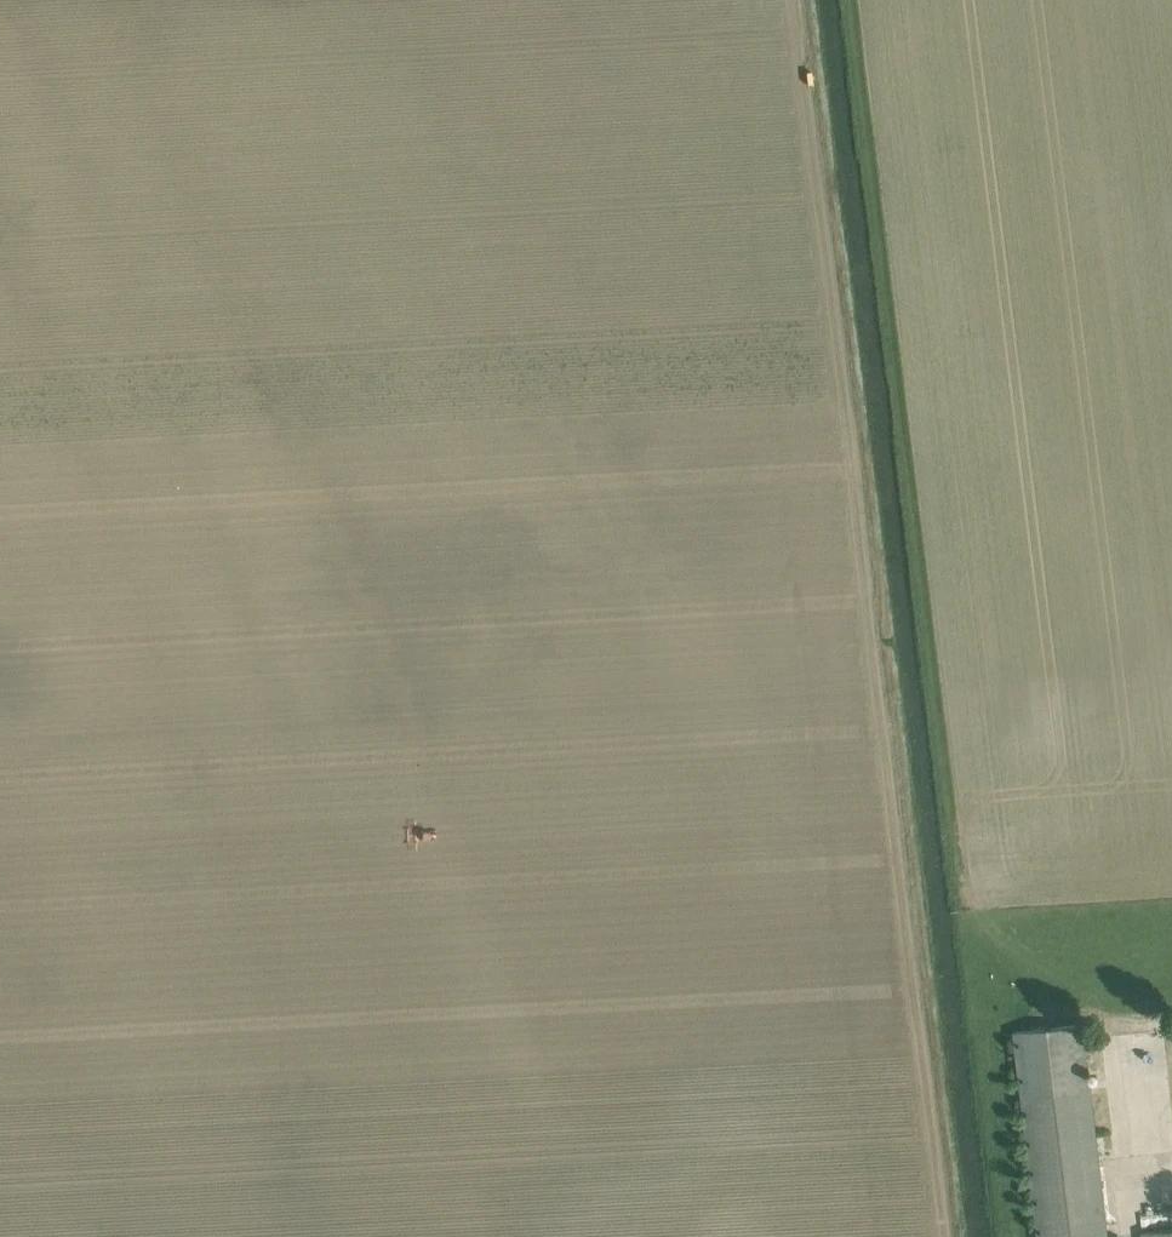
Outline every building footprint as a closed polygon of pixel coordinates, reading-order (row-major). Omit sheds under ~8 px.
[(1080,1024),(1013,1032),(1037,1236),(1100,1236),(1106,1236),(1080,1024)] [(1143,1236),(1171,1236),(1171,1229),(1142,1232),(1143,1236)]
